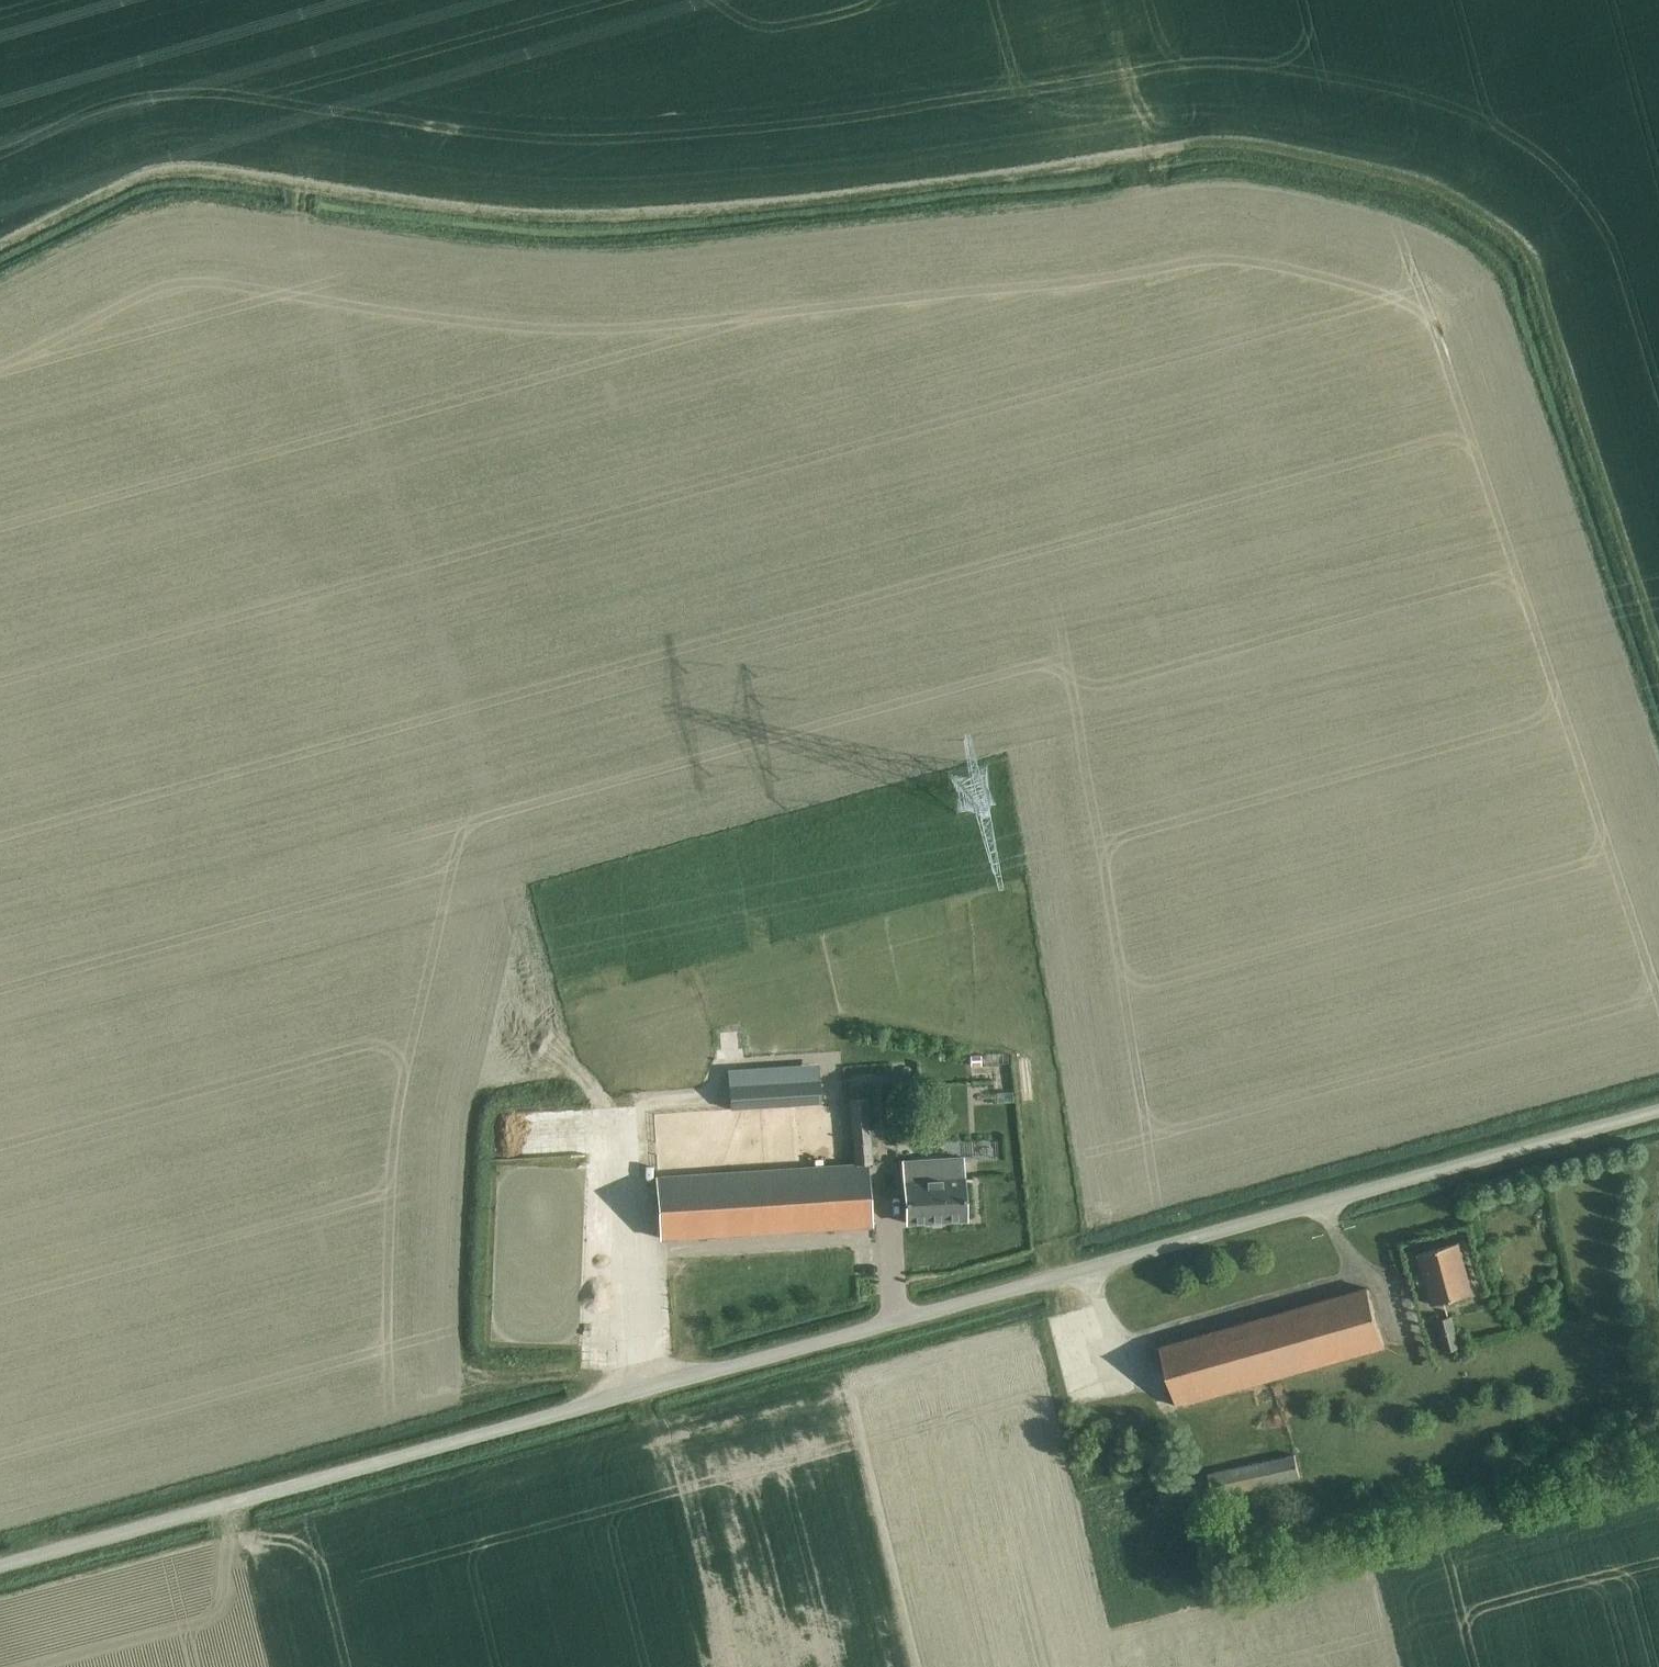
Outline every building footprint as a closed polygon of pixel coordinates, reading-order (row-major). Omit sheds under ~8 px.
[(980,1056),(970,1056),(970,1067),(981,1067),(980,1056)] [(821,1102),(819,1080),(729,1085),(730,1108),(821,1102)] [(871,1162),(867,1097),(849,1098),(853,1163),(871,1162)] [(906,1222),(966,1218),(963,1176),(962,1157),(903,1160),(904,1181),(906,1222)] [(870,1225),(867,1165),(656,1177),(660,1238),(870,1225)] [(1458,1243),(1417,1254),(1422,1274),(1416,1276),(1419,1287),(1425,1285),(1430,1304),(1471,1293),(1458,1243)] [(1176,1407),(1384,1347),(1367,1289),(1159,1348),(1176,1407)] [(1445,1352),(1460,1348),(1451,1316),(1436,1320),(1445,1352)] [(1214,1497),(1300,1478),(1295,1454),(1209,1473),(1214,1497)]
